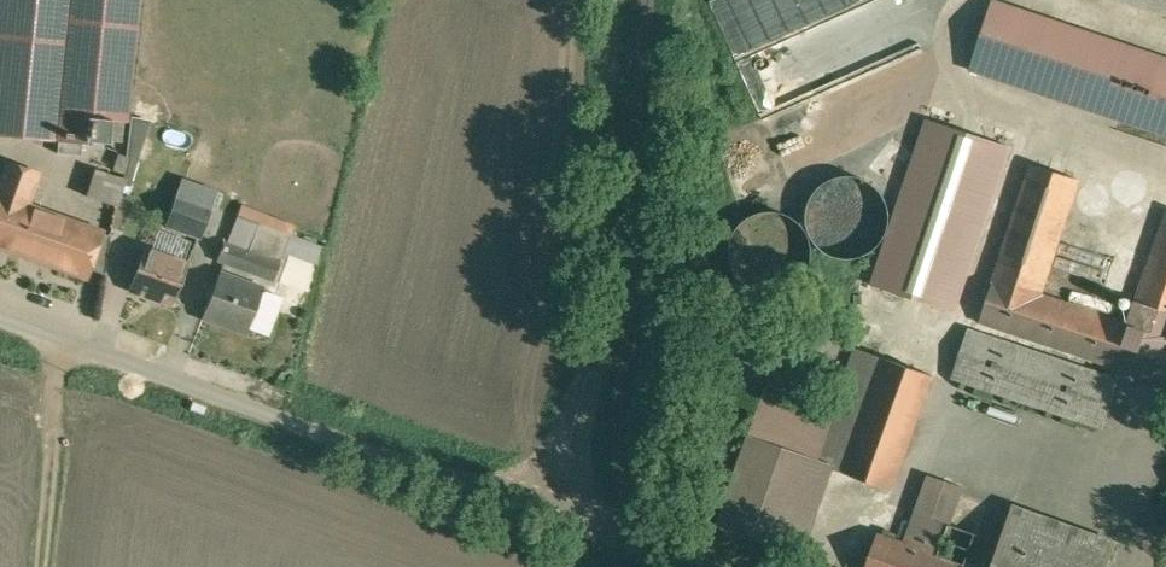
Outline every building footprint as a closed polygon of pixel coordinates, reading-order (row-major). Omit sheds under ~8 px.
[(60,137),(59,152),(83,154),(85,141),(116,144),(119,114),(130,115),(141,0),(0,0),(0,132),(60,137)] [(1000,0),(992,0),(969,67),(1165,133),(1165,56),(1000,0)] [(1165,14),(1165,0),(1123,0),(1165,14)] [(926,118),(872,284),(954,310),(1007,144),(926,118)] [(151,125),(132,119),(115,171),(134,178),(151,125)] [(6,160),(0,177),(0,246),(88,277),(92,269),(105,230),(32,204),(43,173),(6,160)] [(1165,382),(1165,381),(1165,207),(1129,321),(1042,293),(1078,180),(1028,165),(978,322),(1165,382)] [(92,197),(123,204),(130,176),(98,168),(92,197)] [(873,248),(883,237),(888,224),(888,210),(885,199),(878,189),(868,181),(857,177),(845,176),(833,179),(823,185),(813,195),(808,208),(808,222),(813,236),(821,246),(833,254),(847,257),(861,254),(873,248)] [(1141,187),(1139,184),(1136,182),(1132,182),(1129,182),(1126,184),(1123,186),(1122,189),(1121,193),(1122,196),(1124,199),(1127,201),(1130,203),(1133,203),(1137,202),(1139,200),(1141,197),(1142,194),(1142,190),(1141,187)] [(1105,195),(1103,192),(1100,191),(1096,190),(1093,190),(1090,192),(1087,194),(1086,197),(1085,201),(1086,204),(1088,207),(1091,210),(1094,211),(1097,211),(1101,210),(1103,208),(1105,205),(1106,202),(1106,199),(1105,195)] [(210,209),(175,197),(164,230),(199,242),(210,209)] [(794,279),(803,270),(809,259),(811,246),(808,233),(802,223),(792,214),(780,210),(768,209),(756,212),(745,219),(737,230),(733,242),(733,255),(738,267),(746,277),(757,284),(770,286),(783,285),(794,279)] [(295,235),(236,214),(219,261),(279,282),(295,235)] [(112,233),(105,230),(92,269),(107,274),(112,233)] [(186,268),(141,253),(126,293),(171,309),(186,268)] [(200,316),(249,335),(267,286),(218,268),(200,316)] [(1102,428),(1118,376),(972,328),(954,378),(1102,428)] [(931,374),(855,349),(834,412),(817,461),(832,467),(893,487),(931,374)] [(817,461),(834,412),(765,388),(717,524),(802,553),(832,467),(817,461)] [(927,475),(904,543),(940,555),(963,487),(927,475)] [(1122,544),(1013,505),(991,566),(1114,566),(1122,544)] [(866,566),(957,566),(959,562),(940,555),(904,543),(878,533),(866,566)]
